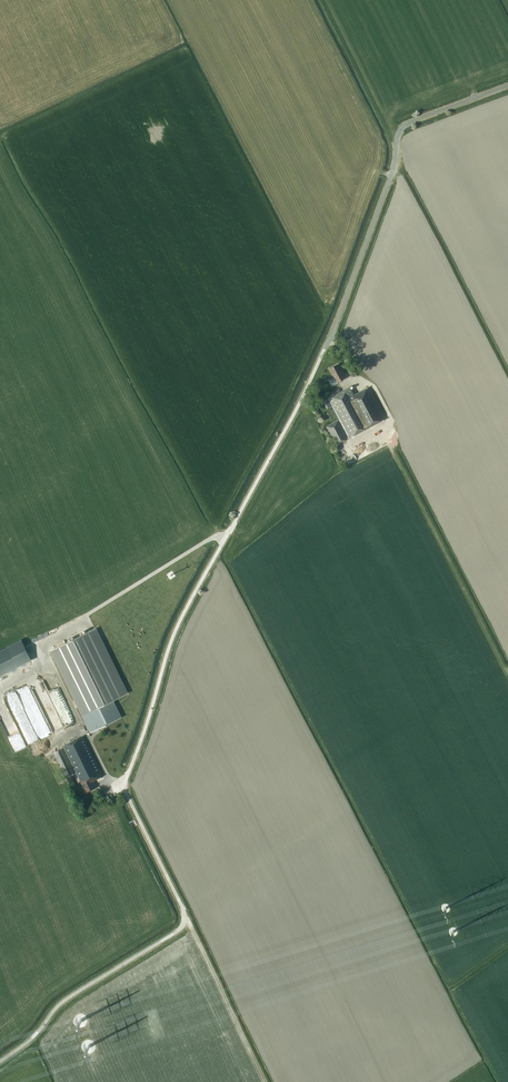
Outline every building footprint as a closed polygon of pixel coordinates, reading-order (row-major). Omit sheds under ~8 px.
[(345,377),(338,364),(329,368),(336,382),(345,377)] [(339,420),(332,424),(326,427),(336,446),(385,419),(368,387),(354,395),(350,387),(328,398),(339,420)] [(118,716),(118,713),(112,701),(127,694),(95,629),(52,650),(91,732),(116,720),(118,718),(118,716)] [(22,640),(0,651),(0,675),(32,660),(22,640)] [(55,719),(60,716),(54,705),(44,710),(52,727),(57,725),(55,722),(57,722),(55,719)] [(104,776),(84,736),(63,746),(64,748),(54,753),(66,777),(75,772),(77,775),(86,793),(96,788),(93,782),(104,776)] [(111,800),(108,794),(103,797),(101,794),(99,795),(104,804),(111,800)]
